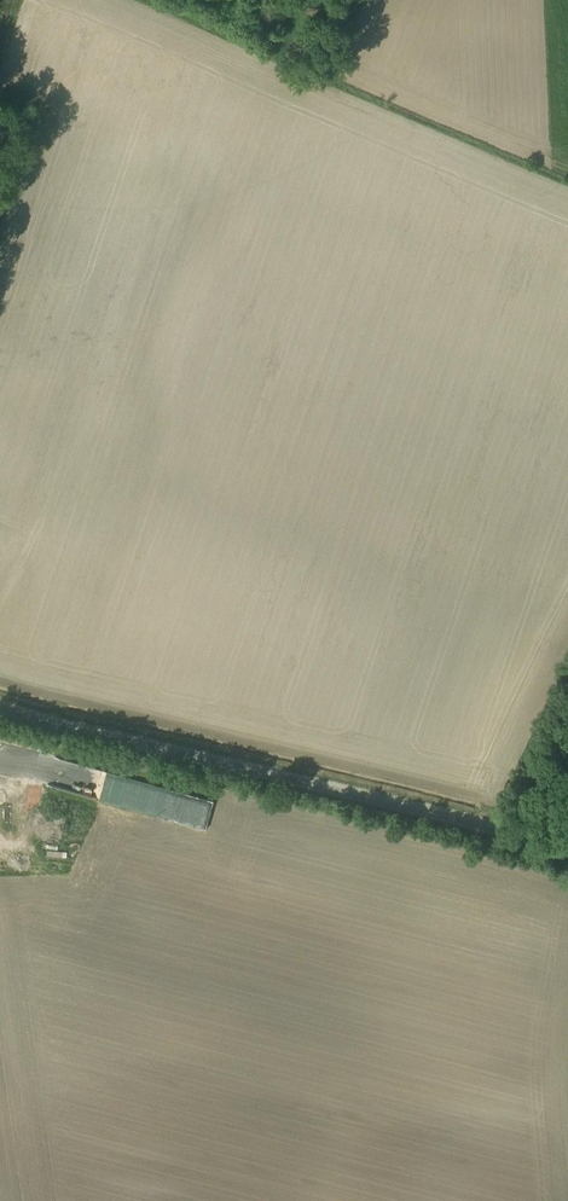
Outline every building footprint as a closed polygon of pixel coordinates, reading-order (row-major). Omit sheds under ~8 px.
[(10,50),(16,54),(28,37),(23,33),(10,50)] [(109,805),(207,826),(213,798),(116,777),(109,805)] [(3,894),(16,877),(0,865),(0,892),(3,894)]
